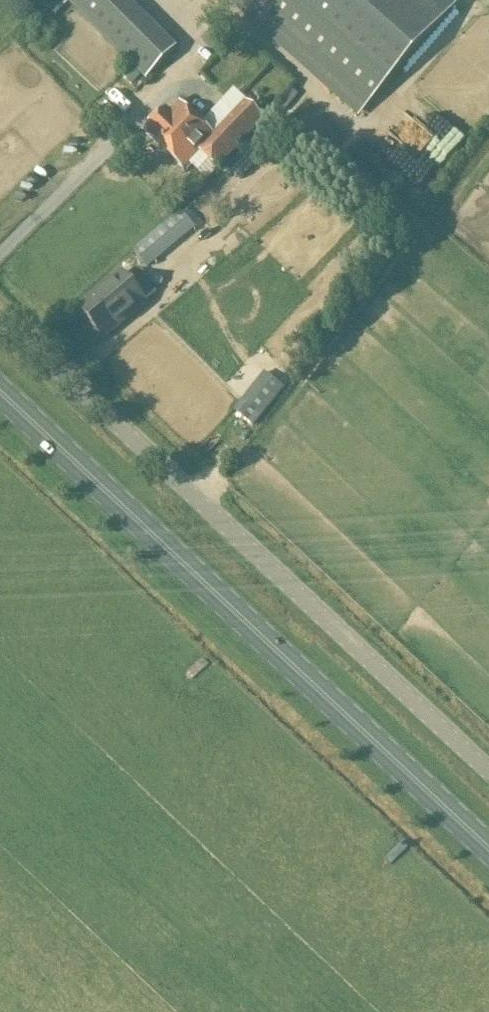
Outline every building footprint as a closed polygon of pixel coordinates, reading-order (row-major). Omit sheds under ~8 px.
[(127,0),(65,0),(148,82),(179,51),(127,0)] [(449,0),(226,0),(359,118),(457,8),(449,0)] [(246,102),(214,137),(179,104),(171,114),(166,110),(145,133),(184,170),(190,163),(208,180),(217,170),(219,171),(265,121),(246,102)] [(454,152),(466,139),(429,106),(417,119),(454,152)] [(419,195),(452,158),(433,142),(400,178),(419,195)] [(169,225),(121,265),(127,273),(137,264),(144,272),(153,264),(150,261),(162,251),(168,258),(186,243),(188,245),(205,231),(188,212),(171,227),(169,225)] [(103,340),(147,304),(122,274),(79,310),(103,340)] [(234,411),(254,427),(286,388),(265,372),(234,411)]
